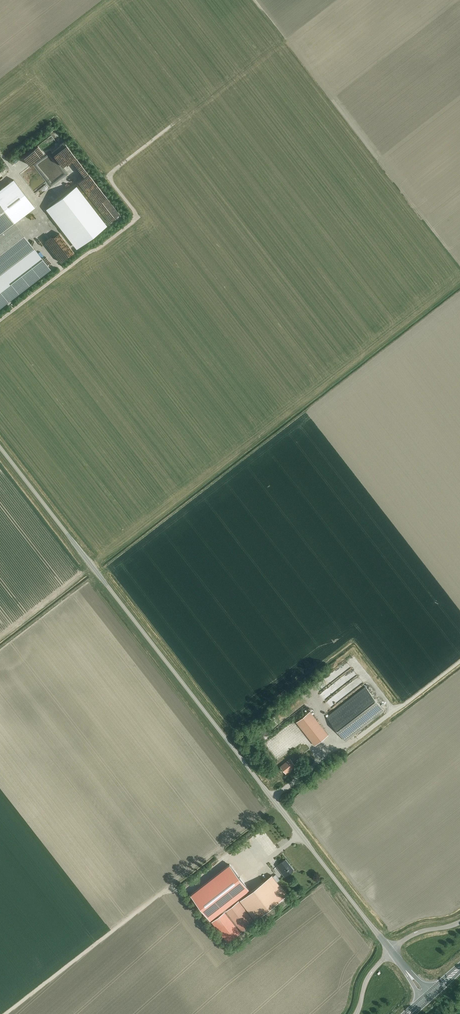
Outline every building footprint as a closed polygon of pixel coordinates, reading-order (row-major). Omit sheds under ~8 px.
[(106,226),(75,186),(49,206),(80,246),(106,226)] [(33,188),(30,192),(40,200),(43,197),(38,193),(38,192),(33,188)] [(0,198),(6,204),(10,200),(4,195),(0,198)] [(14,222),(0,204),(0,233),(14,222)] [(49,231),(56,226),(58,229),(62,226),(56,216),(48,221),(49,222),(45,225),(49,231)] [(0,274),(0,308),(10,300),(10,299),(14,296),(15,297),(50,269),(34,248),(0,274)] [(354,672),(360,667),(354,659),(348,663),(354,672)] [(336,682),(351,668),(348,664),(335,675),(336,676),(333,678),(336,682)] [(366,687),(327,717),(345,741),(384,710),(366,687)] [(315,745),(328,735),(310,711),(297,722),(315,745)] [(279,767),(285,775),(300,763),(297,759),(293,761),(291,758),(279,767)] [(287,875),(294,870),(286,859),(279,865),(287,875)] [(218,917),(230,907),(229,905),(249,890),(230,865),(191,894),(210,919),(217,915),(218,917)] [(272,875),(240,900),(256,919),(287,895),(272,875)] [(227,941),(254,921),(239,901),(230,907),(218,917),(212,921),(227,941)]
